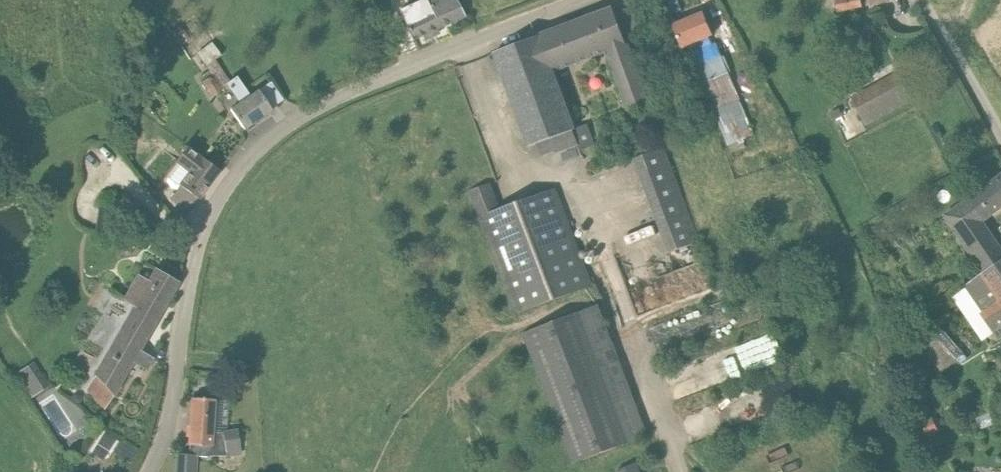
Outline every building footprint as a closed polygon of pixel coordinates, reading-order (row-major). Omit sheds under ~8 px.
[(465,16),(456,0),(406,0),(409,6),(400,10),(413,39),(423,35),(424,39),(439,32),(437,28),(465,16)] [(838,11),(861,6),(860,0),(836,0),(838,11)] [(638,31),(636,23),(628,3),(494,52),(529,146),(536,144),(541,157),(555,152),(556,153),(579,145),(581,150),(580,151),(582,158),(593,154),(591,147),(595,145),(587,124),(574,129),(553,70),(607,49),(629,109),(648,102),(623,36),(638,31)] [(754,134),(738,98),(734,85),(704,12),(671,25),(680,47),(686,58),(707,111),(713,109),(728,146),(754,134)] [(190,41),(181,26),(172,32),(181,46),(190,41)] [(222,88),(217,81),(233,70),(223,55),(221,55),(213,43),(197,54),(209,71),(200,77),(212,95),(222,88)] [(663,68),(686,58),(680,47),(658,56),(663,68)] [(897,75),(855,99),(866,121),(909,98),(897,75)] [(272,110),(258,90),(250,96),(237,77),(227,84),(240,103),(230,109),(244,129),(272,110)] [(842,113),(839,108),(829,113),(832,118),(842,113)] [(147,118),(140,128),(147,133),(154,123),(147,118)] [(219,170),(202,157),(201,159),(184,147),(182,150),(184,151),(177,161),(180,163),(170,179),(180,186),(171,197),(188,210),(219,170)] [(699,241),(664,147),(634,159),(669,252),(699,241)] [(979,220),(1000,205),(1000,176),(993,181),(989,177),(982,182),(986,189),(947,217),(985,273),(986,272),(986,273),(1000,263),(1000,252),(979,220)] [(515,314),(592,286),(555,188),(499,209),(490,183),(469,191),(515,314)] [(141,211),(130,202),(122,210),(130,217),(136,217),(141,211)] [(986,273),(986,272),(985,273),(966,285),(986,314),(985,315),(999,335),(1000,333),(1000,263),(986,273)] [(700,265),(666,273),(672,298),(706,290),(700,265)] [(136,306),(89,388),(105,406),(133,361),(146,368),(152,358),(139,351),(178,282),(157,270),(150,283),(139,276),(125,298),(136,306)] [(632,398),(613,405),(578,312),(522,333),(571,464),(646,436),(646,434),(643,435),(630,400),(632,399),(632,398)] [(943,329),(936,335),(931,329),(925,334),(916,341),(918,343),(935,365),(950,354),(955,361),(964,354),(943,329)] [(21,382),(31,398),(50,386),(40,370),(21,382)] [(956,390),(960,397),(973,390),(969,384),(956,390)] [(214,400),(192,398),(189,445),(189,454),(177,453),(176,471),(196,471),(197,456),(211,456),(227,456),(227,454),(240,452),(238,439),(234,432),(224,433),(224,432),(212,432),(214,400)] [(922,424),(927,435),(938,430),(934,419),(922,424)]
